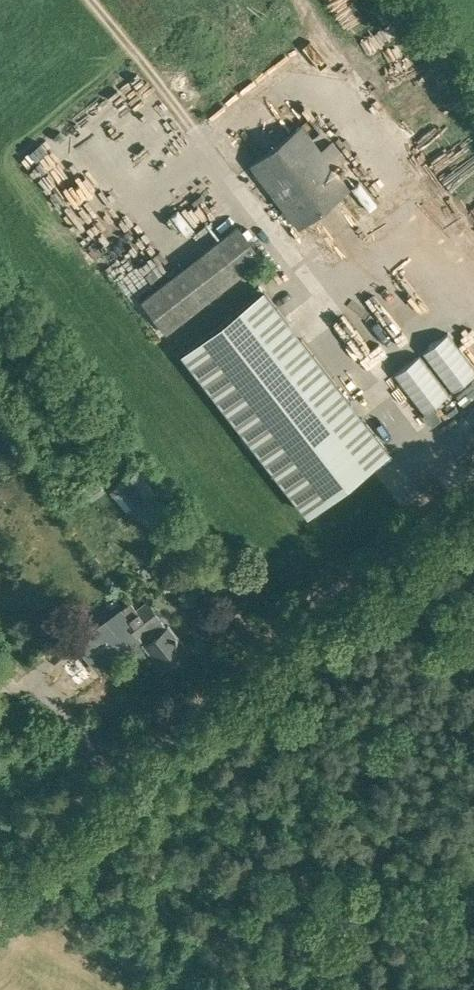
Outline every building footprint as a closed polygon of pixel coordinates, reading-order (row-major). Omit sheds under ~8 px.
[(320,150),(301,124),(251,164),(245,168),(257,185),(263,181),(299,228),(350,189),(334,168),(346,158),(332,141),(320,150)] [(166,333),(264,257),(238,224),(141,299),(166,333)] [(308,512),(388,450),(265,291),(184,353),(308,512)] [(162,531),(180,516),(156,487),(138,502),(162,531)] [(155,607),(148,599),(136,608),(150,625),(138,634),(141,639),(145,644),(144,644),(164,670),(189,650),(170,625),(168,626),(164,621),(167,618),(158,606),(155,607)] [(80,642),(101,670),(141,639),(138,634),(150,625),(136,608),(132,603),(80,642)] [(76,686),(92,674),(77,655),(61,667),(76,686)]
